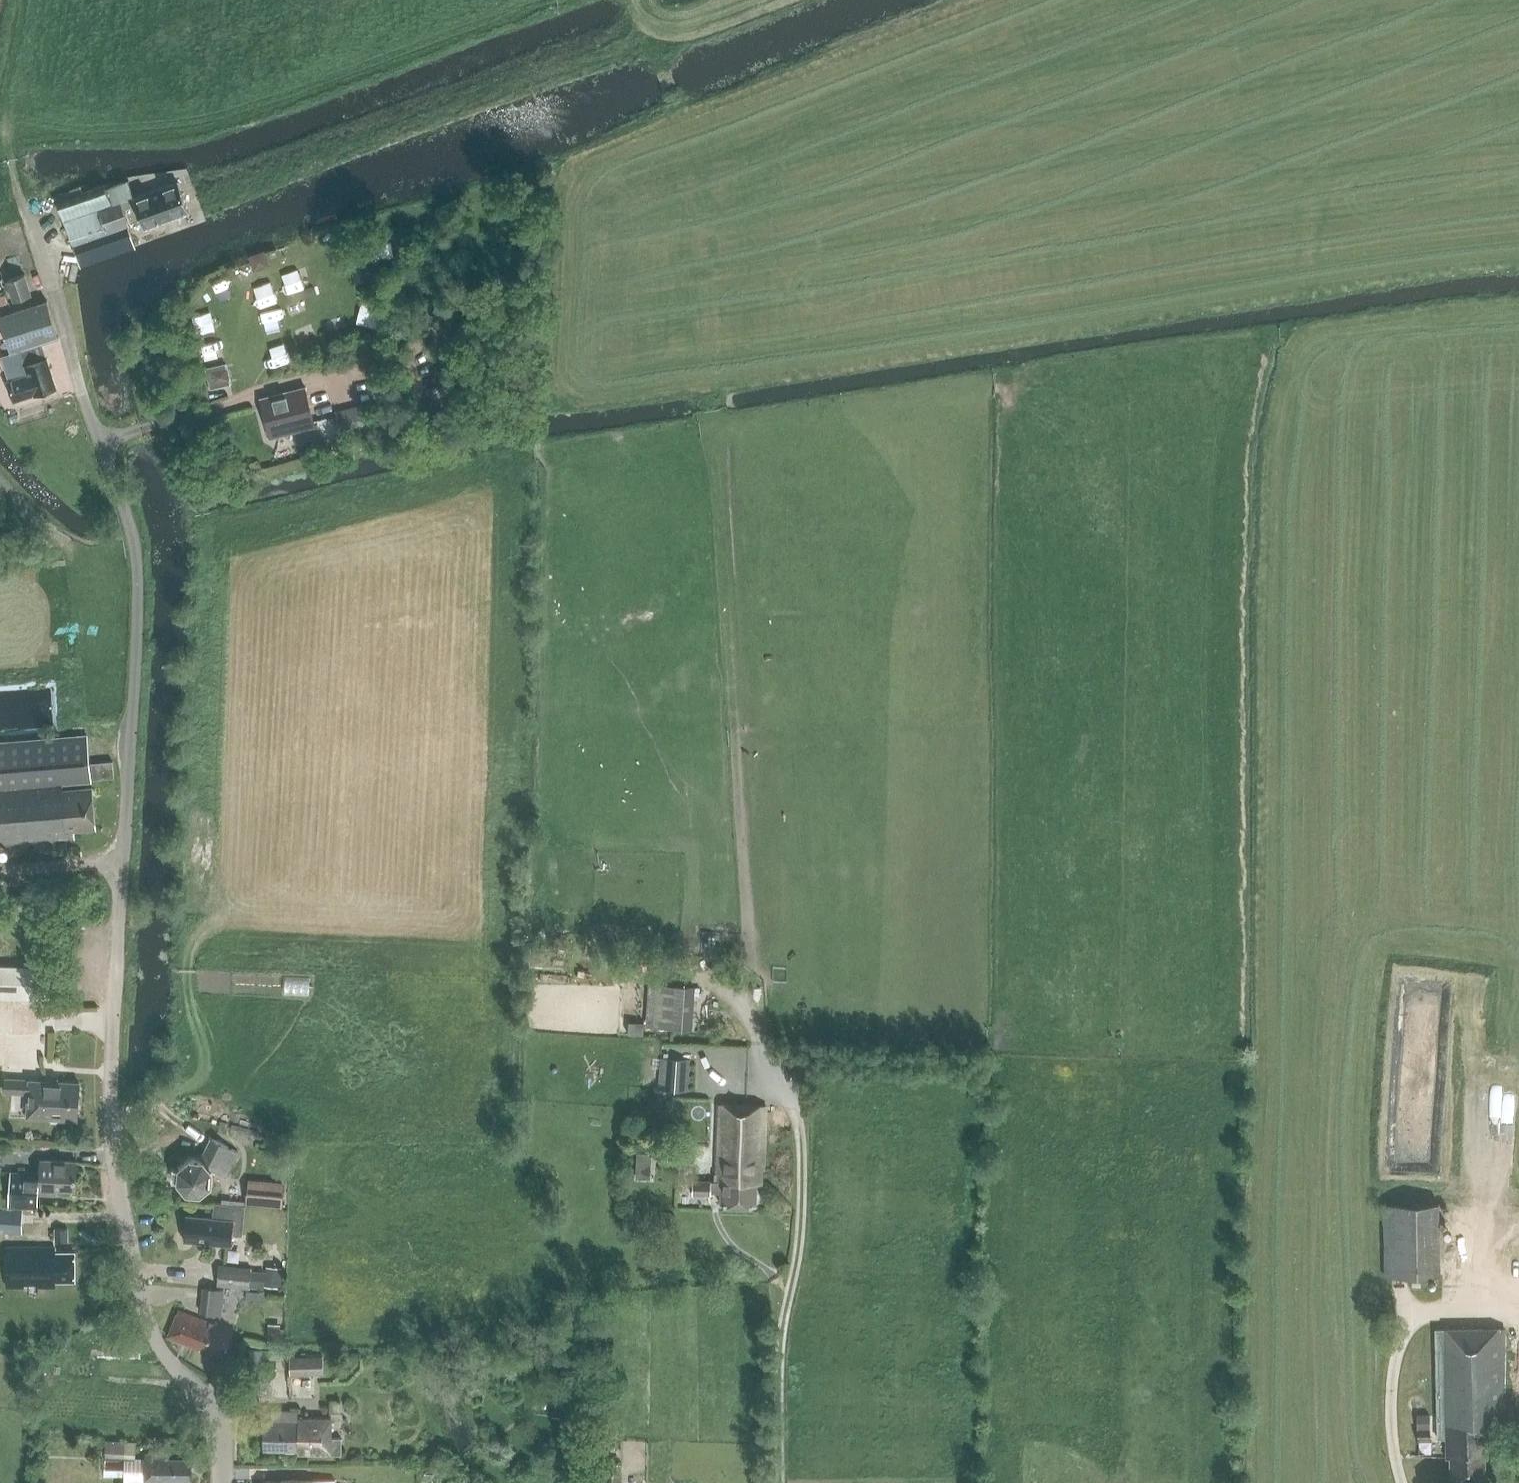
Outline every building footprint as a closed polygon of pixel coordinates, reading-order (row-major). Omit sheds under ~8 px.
[(142,229),(187,213),(177,183),(132,199),(126,180),(105,187),(104,184),(56,200),(70,243),(139,219),(142,229)] [(267,249),(250,251),(252,268),(269,266),(267,249)] [(31,296),(24,276),(7,281),(14,302),(31,296)] [(42,343),(59,337),(48,301),(0,316),(0,323),(9,353),(42,343)] [(212,311),(194,313),(196,331),(214,329),(212,311)] [(33,395),(56,388),(42,343),(9,353),(14,368),(25,364),(28,374),(7,381),(13,401),(33,395)] [(226,364),(205,368),(209,389),(230,385),(226,364)] [(316,421),(305,383),(261,395),(271,433),(316,421)] [(366,403),(335,411),(340,435),(372,428),(366,403)] [(114,778),(112,761),(89,763),(87,738),(0,745),(0,845),(52,841),(53,854),(67,853),(65,831),(95,829),(92,787),(61,789),(60,782),(114,778)] [(49,1000),(50,966),(0,965),(0,999),(49,1000)] [(694,987),(650,984),(647,1025),(663,1026),(663,1028),(691,1030),(694,987)] [(684,1059),(659,1058),(658,1089),(682,1091),(684,1059)] [(79,1083),(3,1078),(3,1092),(28,1094),(26,1117),(77,1121),(79,1083)] [(764,1176),(766,1107),(717,1105),(715,1182),(711,1182),(711,1181),(692,1181),(692,1195),(711,1196),(711,1193),(721,1193),(720,1204),(757,1207),(758,1184),(761,1184),(761,1175),(764,1176)] [(210,1185),(211,1172),(224,1179),(238,1153),(214,1139),(201,1161),(190,1160),(179,1168),(178,1182),(187,1192),(200,1194),(210,1185)] [(55,1195),(55,1189),(75,1190),(76,1168),(73,1168),(74,1163),(41,1161),(40,1174),(35,1173),(35,1174),(11,1173),(9,1207),(34,1208),(35,1193),(55,1195)] [(283,1187),(248,1184),(246,1203),(282,1206),(283,1187)] [(242,1236),(245,1206),(214,1203),(212,1219),(186,1216),(183,1242),(231,1247),(232,1235),(242,1236)] [(1440,1276),(1439,1203),(1383,1204),(1384,1276),(1440,1276)] [(0,1207),(0,1233),(21,1234),(22,1209),(0,1207)] [(68,1241),(68,1229),(54,1229),(54,1241),(68,1241)] [(74,1281),(74,1253),(54,1253),(54,1247),(6,1247),(6,1287),(23,1287),(23,1281),(37,1281),(37,1287),(54,1287),(54,1281),(74,1281)] [(251,1268),(218,1264),(216,1286),(249,1289),(249,1288),(263,1289),(264,1286),(279,1288),(281,1268),(265,1266),(265,1272),(250,1271),(251,1268)] [(224,1290),(202,1288),(200,1312),(221,1314),(223,1294),(244,1296),(244,1290),(224,1288),(224,1290)] [(245,1300),(265,1302),(265,1293),(246,1291),(245,1300)] [(223,1359),(235,1330),(216,1322),(215,1325),(178,1310),(167,1337),(223,1359)] [(280,1324),(267,1324),(267,1341),(280,1341),(280,1324)] [(1503,1438),(1505,1371),(1506,1331),(1504,1331),(1435,1330),(1437,1439),(1445,1439),(1446,1459),(1449,1459),(1450,1478),(1485,1477),(1484,1438),(1503,1438)] [(261,1370),(262,1350),(247,1349),(246,1369),(261,1370)] [(323,1374),(322,1353),(289,1354),(290,1375),(323,1374)] [(331,1452),(341,1452),(341,1439),(329,1439),(329,1417),(298,1417),(298,1411),(271,1411),(271,1420),(264,1420),(264,1449),(298,1449),(298,1453),(331,1453),(331,1452)] [(1430,1440),(1429,1428),(1417,1429),(1417,1440),(1430,1440)] [(180,1480),(190,1481),(191,1460),(166,1459),(166,1455),(144,1454),(144,1458),(135,1458),(135,1442),(105,1440),(105,1458),(124,1459),(123,1482),(180,1482),(180,1480)]
